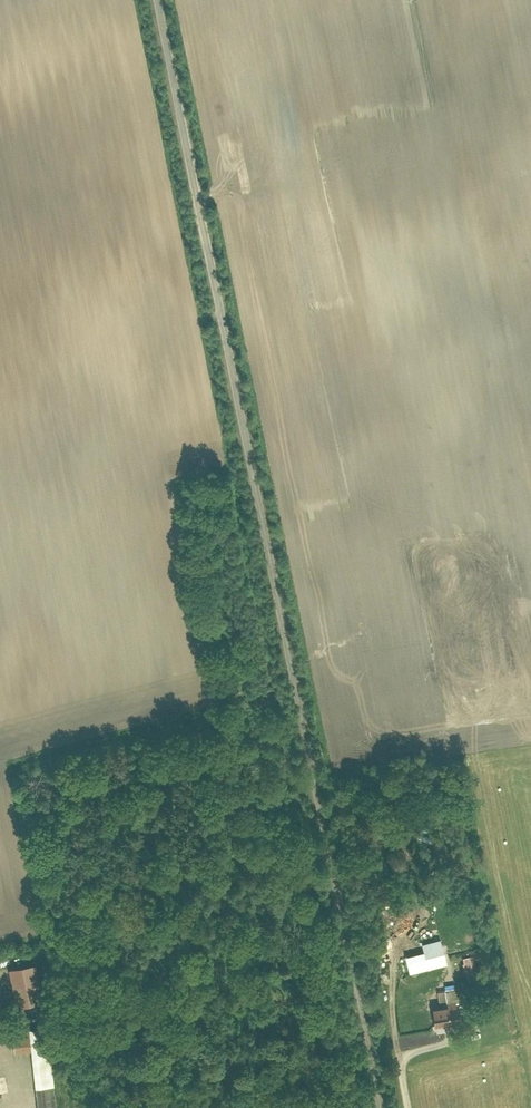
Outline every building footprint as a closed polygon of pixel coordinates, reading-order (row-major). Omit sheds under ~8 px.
[(425,950),(429,967),(446,964),(442,947),(425,950)] [(7,965),(12,1002),(37,998),(32,961),(7,965)] [(479,977),(446,980),(447,1000),(480,998),(479,977)] [(457,1005),(436,1006),(438,1026),(459,1025),(457,1005)] [(14,1064),(25,1062),(31,1094),(54,1090),(48,1053),(34,1056),(30,1037),(10,1041),(14,1064)]
